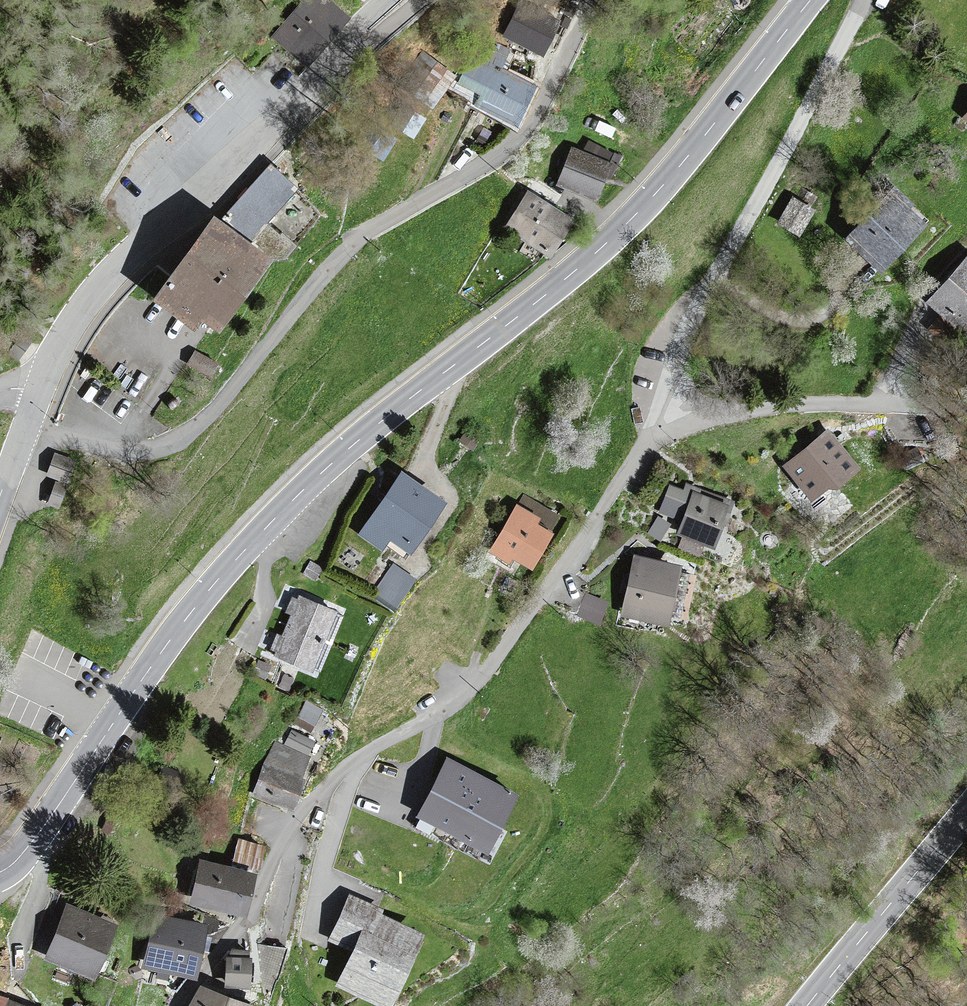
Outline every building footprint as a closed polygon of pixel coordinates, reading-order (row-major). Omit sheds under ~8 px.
[(276,36),(308,62),(344,19),(322,0),(306,0),(276,36)] [(544,11),(521,1),(505,35),(543,53),(557,21),(543,14),(544,11)] [(508,52),(491,45),(482,66),(471,61),(461,83),(472,88),(482,93),(477,105),(519,124),(535,90),(498,73),(508,52)] [(454,77),(422,54),(401,83),(433,106),(454,77)] [(423,119),(403,108),(393,126),(413,136),(423,119)] [(393,138),(376,128),(364,148),(382,158),(393,138)] [(585,153),(573,148),(559,183),(576,190),(597,198),(607,174),(612,176),(620,156),(589,143),(585,153)] [(220,328),(269,261),(246,244),(295,189),(271,168),(220,225),(214,221),(157,300),(193,326),(202,315),(220,328)] [(913,205),(895,189),(850,240),(883,270),(923,225),(907,211),(913,205)] [(796,202),(793,200),(781,222),(799,232),(812,210),(808,208),(815,197),(803,190),(796,202)] [(529,193),(507,227),(549,255),(572,221),(529,193)] [(930,301),(964,333),(966,330),(966,261),(930,301)] [(23,332),(7,353),(18,361),(34,340),(23,332)] [(220,364),(195,350),(186,365),(212,380),(220,364)] [(177,395),(165,402),(171,412),(183,405),(177,395)] [(859,469),(828,432),(787,465),(813,497),(832,481),(837,487),(859,469)] [(54,453),(46,476),(68,484),(77,461),(54,453)] [(403,475),(360,534),(381,549),(392,535),(410,548),(442,504),(403,475)] [(56,482),(47,504),(59,509),(68,486),(56,482)] [(685,522),(680,534),(715,548),(733,503),(687,484),(684,492),(671,486),(661,512),(685,522)] [(540,518),(518,505),(490,552),(509,563),(513,556),(533,568),(552,535),(536,525),(540,518)] [(637,558),(625,614),(667,623),(679,567),(637,558)] [(310,560),(302,574),(315,581),(323,568),(310,560)] [(393,563),(371,596),(395,612),(418,580),(393,563)] [(607,602),(587,594),(579,615),(599,623),(607,602)] [(336,612),(299,597),(298,600),(293,598),(290,604),(286,613),(292,615),(283,638),(277,635),(274,644),(270,653),(311,670),(336,612)] [(272,666),(259,660),(254,672),(267,678),(272,666)] [(301,697),(290,716),(309,727),(320,708),(301,697)] [(308,755),(314,739),(290,730),(284,746),(308,755)] [(311,756),(308,755),(284,746),(275,742),(255,794),(291,807),(311,756)] [(449,763),(422,816),(489,850),(516,798),(449,763)] [(106,823),(103,829),(108,833),(114,823),(108,820),(106,823)] [(265,845),(239,839),(234,864),(260,870),(265,845)] [(255,875),(203,863),(194,902),(246,914),(255,875)] [(330,941),(354,952),(338,987),(382,1005),(392,1005),(423,936),(379,916),(382,911),(350,896),(330,941)] [(68,906),(47,959),(94,977),(115,924),(68,906)] [(206,927),(156,916),(145,966),(195,977),(206,927)] [(232,957),(227,957),(226,985),(249,987),(251,959),(248,959),(248,951),(232,950),(232,957)] [(200,985),(190,1005),(256,1005),(214,991),(200,985)] [(0,997),(0,1005),(23,1005),(8,1000),(0,997)]
